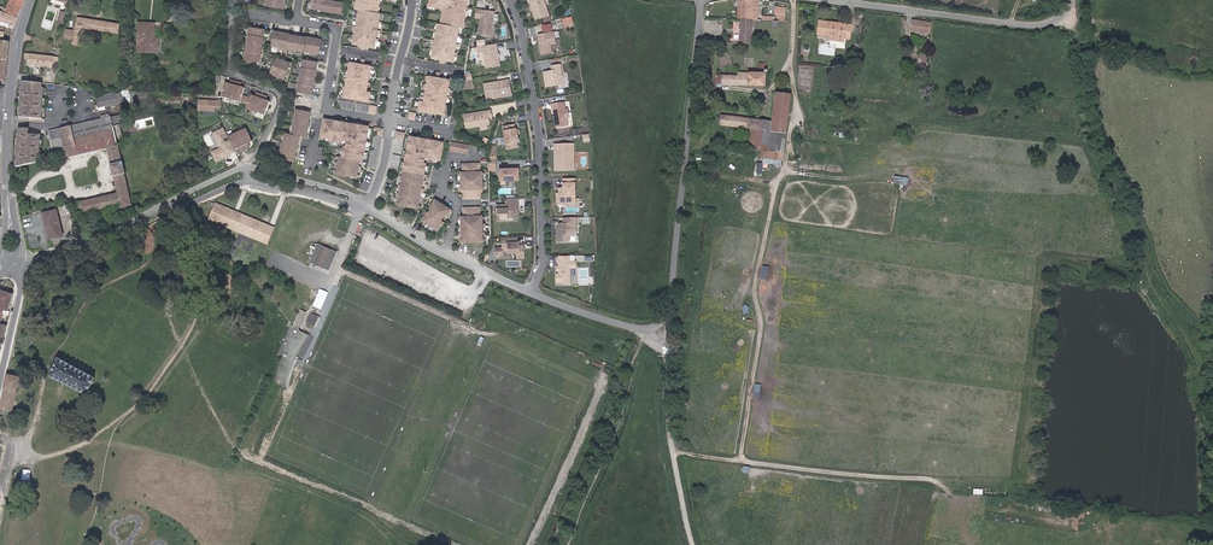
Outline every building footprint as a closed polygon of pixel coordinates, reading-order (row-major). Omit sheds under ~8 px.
[(23,0),(10,0),(9,3),(21,8),(24,1),(23,0)] [(266,0),(271,1),(270,7),(282,9),(284,0),(266,0)] [(313,9),(340,14),(342,4),(325,1),(325,0),(314,0),(313,9)] [(361,50),(365,50),(366,47),(374,49),(376,41),(378,41),(378,39),(376,39),(377,33),(380,33),(380,31),(378,30),(379,24),(381,24),(381,22),(379,22),(381,14),(379,14),(376,13),(377,7),(379,8),(380,3),(378,2),(378,0),(357,0),(356,4),(358,4),(357,10),(359,10),(358,18),(355,18),(355,20),(357,20),(356,27),(354,26),(354,28),(356,29),(355,35),(352,35),(352,37),(354,37),(353,45),(362,46),(361,50)] [(444,64),(445,61),(453,63),(455,55),(457,55),(457,53),(455,53),(456,46),(458,47),(459,45),(456,44),(458,38),(460,38),(460,36),(458,36),(459,28),(461,28),(462,22),(464,23),(465,18),(463,17),(464,11),(466,11),(467,6),(465,6),(466,0),(430,0),(429,4),(429,7),(436,8),(440,9),(443,10),(445,10),(444,13),(444,14),(442,14),(442,19),(443,19),(442,25),(439,25),(438,24),(436,32),(434,32),(434,34),(436,34),(435,40),(435,41),(433,40),(432,42),(435,43),(433,49),(431,49),(431,51),(433,51),(432,59),(440,60),(440,63),(444,64)] [(544,0),(527,0),(528,3),(530,2),(535,20),(542,18),(549,16),(544,0)] [(758,0),(744,0),(742,0),(741,19),(752,19),(757,20),(758,0)] [(21,8),(9,3),(6,9),(3,8),(0,7),(0,11),(17,18),(21,8)] [(785,18),(785,15),(786,9),(775,8),(774,14),(776,14),(775,17),(778,17),(785,18)] [(483,11),(476,10),(475,18),(481,19),(478,35),(491,36),(493,25),(491,25),(493,12),(485,11),(485,12),(483,12),(483,11)] [(17,18),(0,11),(0,22),(1,22),(9,25),(14,27),(17,18)] [(119,25),(78,18),(76,32),(66,30),(65,39),(74,41),(73,45),(81,46),(83,38),(84,38),(86,29),(118,34),(119,25)] [(751,44),(752,19),(741,19),(740,44),(751,44)] [(929,34),(931,23),(912,20),(910,31),(916,32),(925,33),(929,34)] [(849,39),(851,25),(846,25),(845,27),(831,26),(831,23),(819,21),(817,35),(829,36),(829,40),(843,42),(844,38),(849,39)] [(552,52),(550,45),(556,44),(554,32),(553,32),(551,22),(536,26),(537,35),(538,35),(541,54),(552,52)] [(159,53),(159,39),(154,38),(154,24),(138,23),(137,52),(159,53)] [(259,62),(263,31),(250,29),(250,31),(249,35),(247,34),(246,39),(249,39),(248,46),(247,50),(245,50),(244,54),(247,55),(246,60),(259,62)] [(290,36),(275,33),(272,46),(274,47),(278,47),(278,50),(282,51),(282,48),(286,49),(288,49),(287,50),(289,50),(293,51),(292,53),(297,54),(297,51),(301,52),(303,53),(303,52),(305,52),(308,53),(308,55),(312,56),(313,53),(318,54),(321,41),(305,38),(305,39),(290,37),(290,36)] [(9,42),(0,41),(0,59),(7,60),(9,42)] [(496,44),(483,46),(486,68),(499,66),(498,57),(496,44)] [(41,66),(42,55),(30,54),(25,53),(24,58),(28,58),(30,58),(29,60),(29,65),(41,66)] [(928,62),(927,60),(926,60),(926,54),(919,53),(918,66),(926,67),(926,64),(928,64),(928,62)] [(53,63),(53,61),(55,61),(58,62),(59,57),(54,57),(42,55),(41,66),(52,67),(53,63)] [(358,101),(371,103),(372,101),(370,100),(371,93),(367,92),(367,91),(368,85),(370,86),(371,83),(369,83),(370,77),(372,77),(372,75),(370,74),(371,69),(373,69),(374,67),(364,65),(365,60),(361,59),(360,65),(350,63),(348,71),(346,70),(346,72),(348,73),(347,79),(345,79),(344,81),(347,81),(346,88),(343,87),(343,90),(345,90),(344,96),(342,96),(341,98),(355,100),(355,98),(359,98),(358,101)] [(271,74),(284,79),(289,65),(277,60),(275,65),(272,64),(271,68),(273,69),(272,73),(271,74)] [(311,94),(317,64),(304,61),(303,63),(302,67),(300,66),(299,71),(302,71),(301,75),(301,78),(300,82),(297,82),(296,86),(299,87),(298,90),(298,92),(311,94)] [(550,71),(544,72),(546,87),(563,84),(560,65),(551,66),(552,73),(550,73),(550,71)] [(449,88),(450,81),(440,79),(440,73),(437,73),(436,78),(426,76),(426,78),(428,79),(427,85),(425,84),(425,86),(427,87),(426,93),(423,93),(423,95),(425,95),(424,102),(420,102),(419,109),(417,109),(416,111),(429,113),(430,111),(433,111),(433,114),(446,116),(447,114),(444,114),(445,108),(448,108),(448,106),(446,105),(447,99),(449,99),(449,97),(447,97),(448,90),(451,91),(451,89),(449,88)] [(765,86),(765,74),(738,73),(738,76),(718,76),(717,84),(746,85),(765,86)] [(225,83),(221,96),(240,102),(244,88),(240,87),(241,83),(230,80),(229,84),(225,83)] [(473,87),(472,80),(463,82),(462,89),(473,87)] [(509,80),(487,84),(489,94),(504,92),(505,96),(511,95),(509,80)] [(41,119),(43,88),(41,88),(42,83),(21,81),(19,117),(41,119)] [(489,94),(487,84),(484,84),(487,99),(505,96),(504,92),(489,94)] [(130,102),(131,92),(125,91),(123,91),(120,91),(121,93),(123,102),(130,102)] [(149,103),(149,92),(137,92),(137,103),(149,103)] [(98,108),(123,102),(121,93),(115,95),(114,93),(96,97),(98,108)] [(250,95),(246,108),(265,115),(269,102),(265,100),(266,97),(256,93),(254,97),(250,95)] [(786,134),(790,95),(776,93),(773,122),(720,115),(719,126),(751,129),(762,131),(771,132),(786,134)] [(221,101),(216,101),(216,102),(198,101),(198,111),(214,112),(214,109),(220,109),(221,101)] [(353,103),(338,101),(337,108),(352,111),(353,103)] [(564,102),(552,104),(553,109),(554,109),(555,114),(556,114),(556,116),(555,117),(557,128),(568,126),(567,118),(566,110),(564,102)] [(371,106),(356,104),(355,111),(369,114),(371,106)] [(293,113),(292,119),(295,119),(295,121),(292,120),(290,132),(293,133),(292,137),(287,135),(284,144),(281,144),(279,152),(281,152),(280,158),(293,162),(299,139),(300,136),(306,137),(310,114),(296,111),(296,113),(293,113)] [(491,111),(464,115),(466,128),(481,125),(490,124),(489,119),(488,116),(492,116),(491,111)] [(121,162),(113,126),(121,124),(120,123),(125,122),(124,116),(120,117),(119,116),(111,118),(110,117),(49,131),(54,150),(64,147),(66,157),(107,148),(111,164),(110,164),(113,177),(114,176),(118,193),(77,203),(80,217),(88,215),(87,213),(120,205),(120,209),(131,206),(124,174),(125,174),(122,162),(121,162)] [(336,175),(357,178),(359,171),(361,171),(361,169),(359,169),(360,163),(362,163),(362,161),(363,161),(369,127),(324,119),(321,138),(323,138),(330,140),(329,142),(341,144),(341,142),(347,143),(346,147),(344,147),(342,158),(337,157),(336,159),(339,159),(338,165),(336,165),(335,167),(337,167),(336,175)] [(515,129),(514,125),(503,127),(507,148),(518,147),(517,142),(519,142),(517,134),(516,129),(515,129)] [(39,155),(40,135),(28,134),(28,129),(18,128),(15,167),(33,163),(34,160),(37,160),(37,155),(39,155)] [(223,129),(213,134),(220,149),(212,153),(216,162),(226,157),(226,156),(229,155),(235,152),(234,150),(229,141),(225,143),(223,139),(227,137),(223,129)] [(252,142),(246,129),(228,138),(229,141),(234,150),(238,148),(240,152),(250,147),(248,144),(252,142)] [(761,145),(762,131),(751,129),(750,140),(748,149),(760,151),(761,145)] [(770,146),(771,132),(762,131),(761,145),(770,146)] [(783,153),(786,134),(771,132),(770,146),(769,151),(783,153)] [(444,143),(410,137),(404,171),(401,171),(401,173),(403,173),(402,179),(400,178),(400,180),(402,181),(401,187),(399,187),(398,189),(400,189),(399,196),(397,195),(397,197),(399,198),(398,206),(419,209),(420,202),(422,202),(423,200),(420,200),(421,193),(424,194),(424,191),(422,191),(423,185),(425,185),(426,183),(423,182),(424,177),(427,177),(427,175),(425,175),(427,164),(424,164),(425,159),(441,161),(444,143)] [(470,146),(452,142),(450,151),(468,154),(470,146)] [(555,144),(556,170),(574,169),(573,144),(555,144)] [(782,161),(783,153),(769,151),(770,146),(761,145),(760,151),(759,158),(782,161)] [(461,171),(462,193),(463,193),(463,200),(481,199),(481,192),(483,192),(482,170),(480,170),(480,163),(463,164),(463,171),(461,171)] [(519,179),(519,169),(499,169),(499,180),(519,179)] [(573,178),(564,179),(564,188),(561,188),(561,193),(557,194),(557,203),(570,203),(570,199),(575,198),(575,183),(573,183),(573,178)] [(425,216),(422,221),(438,231),(441,226),(443,227),(444,225),(442,224),(443,222),(441,221),(443,218),(445,219),(450,212),(452,213),(453,211),(433,199),(432,201),(434,202),(430,209),(432,210),(430,213),(427,212),(426,214),(424,213),(423,215),(425,216)] [(517,212),(517,199),(507,199),(507,205),(497,205),(497,221),(509,221),(509,218),(509,216),(513,216),(517,212)] [(518,199),(517,199),(517,212),(513,216),(509,216),(509,218),(519,218),(518,199)] [(266,225),(243,215),(243,216),(234,212),(216,204),(209,220),(217,223),(218,221),(253,236),(253,238),(260,241),(265,229),(264,229),(266,225)] [(462,235),(462,243),(483,243),(483,235),(485,235),(485,233),(483,233),(483,226),(485,226),(485,224),(483,224),(483,214),(481,214),(481,207),(463,208),(463,214),(461,214),(462,225),(459,225),(459,227),(462,227),(462,233),(459,233),(460,235),(462,235)] [(62,237),(56,211),(44,214),(50,239),(62,237)] [(576,217),(564,218),(564,224),(559,224),(559,228),(557,228),(558,242),(570,241),(570,233),(573,230),(576,230),(576,217)] [(253,236),(218,221),(217,223),(253,238),(253,236)] [(267,244),(273,228),(266,225),(264,229),(265,229),(260,241),(267,244)] [(85,238),(82,226),(77,227),(80,239),(85,238)] [(518,237),(503,237),(503,243),(502,243),(503,248),(496,248),(496,256),(503,256),(503,251),(508,251),(508,254),(518,253),(518,258),(524,258),(524,246),(520,246),(518,246),(518,237)] [(328,270),(336,253),(318,245),(310,262),(328,270)] [(559,256),(559,274),(556,274),(557,283),(563,282),(563,285),(570,285),(570,268),(576,268),(576,262),(570,262),(570,256),(559,256)] [(769,266),(762,265),(760,280),(767,280),(769,266)] [(305,270),(301,279),(319,285),(322,277),(305,270)] [(12,295),(2,291),(0,297),(0,324),(3,315),(2,315),(3,310),(7,311),(12,295)] [(298,351),(299,349),(300,347),(305,340),(308,336),(299,332),(298,329),(305,312),(300,310),(293,326),(290,325),(277,356),(281,359),(274,380),(285,386),(287,380),(287,377),(288,375),(289,370),(295,357),(298,351)] [(314,326),(318,317),(311,314),(307,323),(314,326)] [(94,378),(58,360),(49,376),(86,395),(94,378)] [(19,378),(7,375),(0,406),(0,408),(5,410),(12,411),(19,378)] [(761,401),(762,385),(753,384),(751,400),(761,401)] [(14,503),(17,486),(11,485),(8,502),(14,503)]
